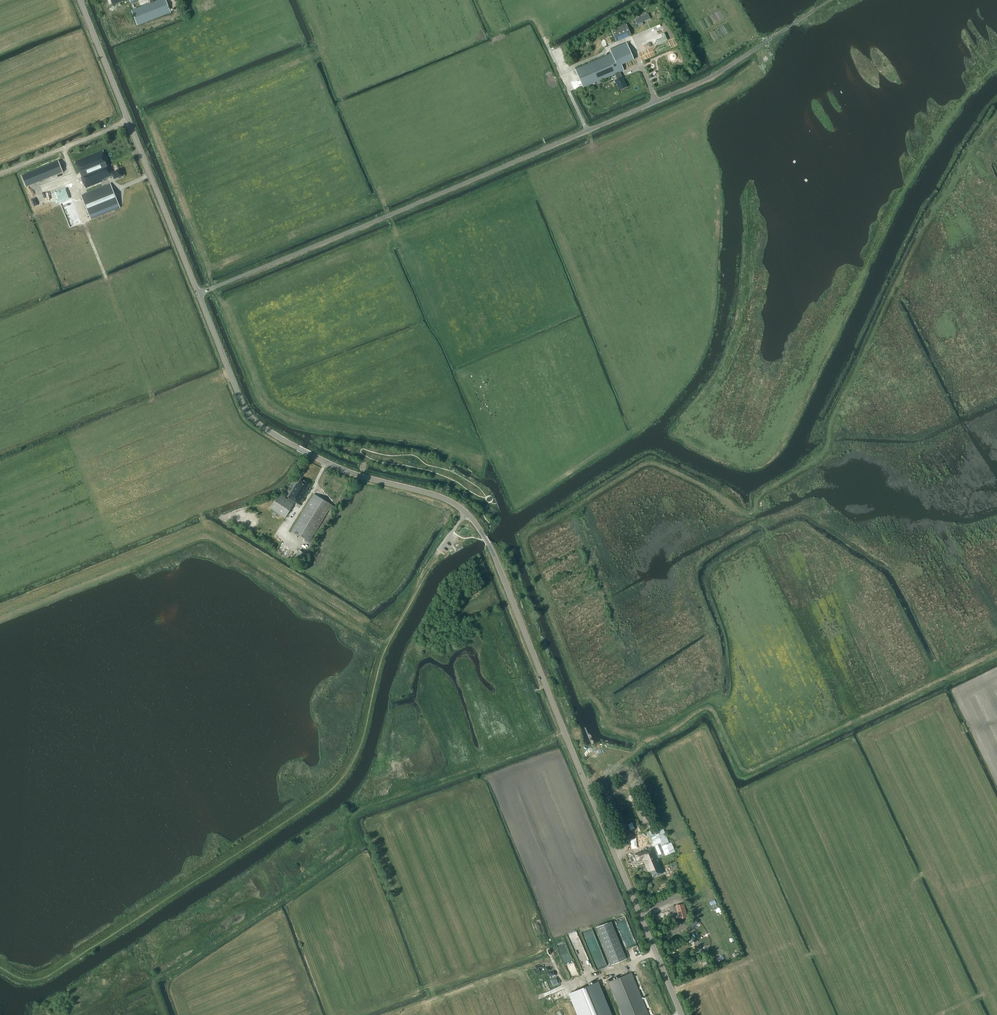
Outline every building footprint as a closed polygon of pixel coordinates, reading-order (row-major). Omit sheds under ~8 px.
[(131,10),(137,25),(171,12),(166,0),(158,0),(154,2),(153,0),(150,0),(151,3),(131,10)] [(611,30),(616,42),(631,35),(626,24),(611,30)] [(574,69),(582,88),(614,75),(616,79),(614,80),(618,91),(626,88),(619,72),(623,70),(621,65),(633,60),(626,42),(609,49),(611,54),(606,55),(606,56),(574,69)] [(115,179),(121,176),(119,170),(112,173),(109,165),(108,165),(107,162),(108,162),(103,150),(75,162),(80,174),(81,173),(82,177),(81,177),(86,188),(109,179),(109,178),(114,176),(115,179)] [(50,164),(54,176),(63,172),(59,161),(50,164)] [(50,164),(31,172),(35,183),(54,176),(50,164)] [(35,183),(31,172),(21,176),(26,187),(35,183)] [(81,196),(91,220),(120,207),(110,184),(81,196)] [(68,214),(73,212),(69,203),(64,205),(68,214)] [(290,500),(280,495),(281,494),(279,493),(270,509),(286,518),(295,502),(299,504),(308,490),(306,489),(310,484),(301,478),(298,484),(297,483),(288,498),(290,499),(290,500)] [(291,531),(310,542),(332,505),(314,493),(291,531)] [(294,558),(299,562),(305,554),(299,550),(294,558)] [(640,852),(634,854),(637,861),(643,858),(649,872),(650,872),(650,873),(652,877),(662,873),(660,868),(661,867),(658,860),(658,859),(656,855),(664,852),(665,855),(675,851),(671,842),(669,843),(662,825),(646,832),(651,843),(654,842),(653,840),(659,837),(662,843),(653,847),(647,849),(646,849),(644,850),(644,851),(640,853),(640,852)] [(687,916),(683,904),(677,906),(680,915),(682,914),(683,917),(687,916)] [(612,964),(626,958),(611,921),(597,927),(612,964)] [(571,959),(565,942),(557,945),(563,962),(571,959)] [(622,1014),(649,1014),(632,972),(609,982),(622,1014)] [(598,982),(570,993),(578,1014),(612,1014),(598,982)]
